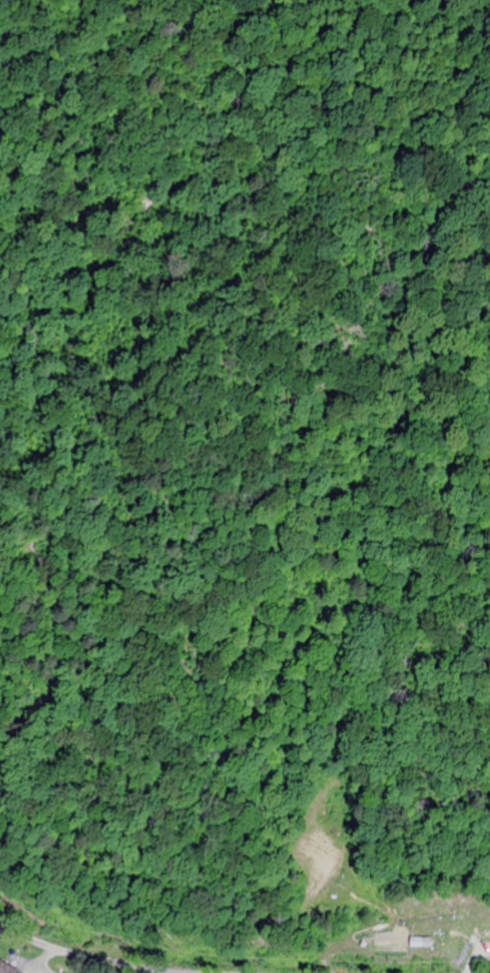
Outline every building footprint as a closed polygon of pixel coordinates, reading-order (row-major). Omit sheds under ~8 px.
[(406,949),(429,949),(429,939),(406,939),(406,949)]
